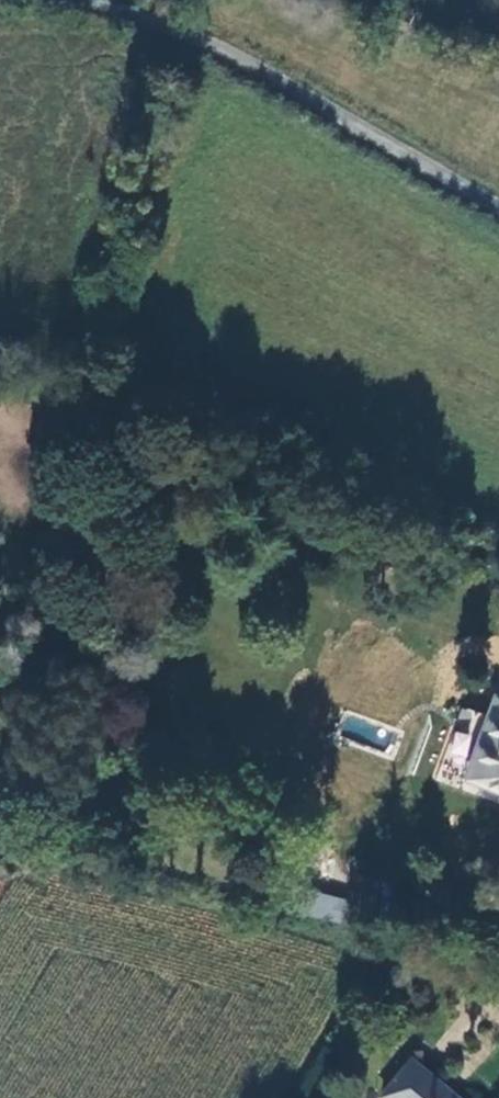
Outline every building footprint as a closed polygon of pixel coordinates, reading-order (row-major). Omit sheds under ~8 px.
[(465,766),(482,713),(463,707),(446,759),(465,766)] [(491,769),(498,772),(498,743),(491,769)] [(491,798),(498,801),(498,773),(491,798)] [(309,915),(342,924),(349,899),(315,890),(309,915)] [(412,1070),(391,1097),(444,1097),(412,1070)]
